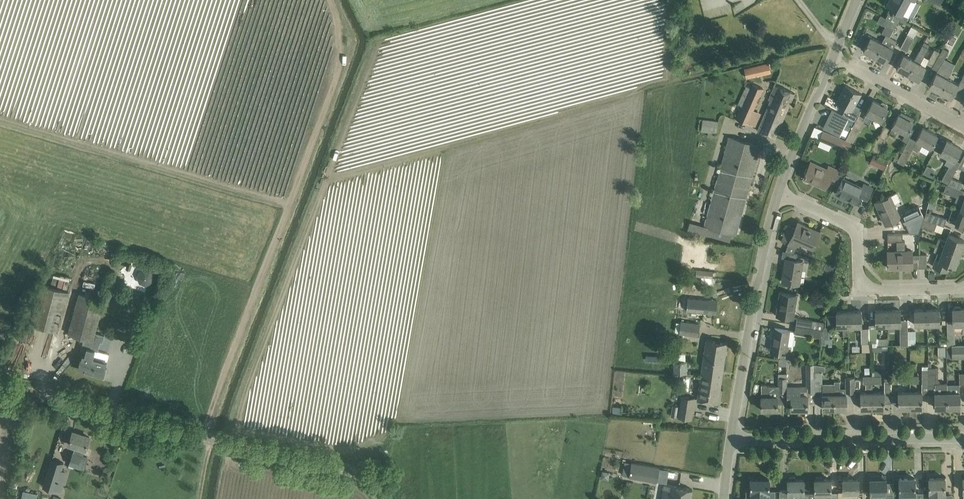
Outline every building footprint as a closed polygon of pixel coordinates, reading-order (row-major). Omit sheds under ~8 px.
[(705,18),(733,14),(731,2),(742,0),(702,0),(705,18)] [(896,16),(907,21),(917,2),(914,1),(915,0),(889,0),(887,5),(892,8),(892,9),(893,10),(893,9),(896,10),(894,15),(896,16)] [(889,19),(888,22),(891,24),(896,16),(894,15),(888,12),(886,18),(889,19)] [(890,37),(897,23),(900,18),(906,21),(907,21),(896,16),(891,24),(885,35),(890,37)] [(885,35),(891,24),(888,22),(886,25),(881,33),(885,35)] [(863,50),(874,56),(882,42),(863,32),(857,44),(864,48),(863,50)] [(900,48),(907,51),(913,37),(907,34),(900,48)] [(882,42),(874,56),(885,62),(897,41),(890,37),(885,35),(882,42)] [(915,60),(907,74),(918,80),(926,66),(920,63),(928,48),(922,45),(915,60)] [(940,52),(933,66),(938,69),(936,72),(929,85),(940,91),(952,69),(942,63),(949,50),(943,47),(940,52)] [(927,63),(933,66),(940,52),(934,49),(927,63)] [(896,68),(907,74),(915,60),(903,54),(896,68)] [(771,71),(769,63),(745,68),(747,77),(771,71)] [(952,69),(940,91),(951,97),(958,84),(948,78),(953,69),(952,69)] [(735,118),(747,123),(763,88),(753,83),(751,88),(746,86),(738,104),(741,106),(735,118)] [(770,100),(757,130),(775,137),(789,104),(790,104),(795,93),(775,85),(769,100),(770,100)] [(843,113),(855,120),(862,109),(855,105),(861,94),(862,94),(845,85),(836,102),(848,109),(845,114),(843,113)] [(886,123),(890,114),(885,112),(887,108),(887,107),(888,106),(887,104),(883,102),(881,103),(880,104),(873,100),(866,112),(867,113),(863,119),(870,123),(874,116),(886,123)] [(832,109),(823,127),(839,135),(848,117),(832,109)] [(905,117),(898,114),(892,126),(893,126),(889,132),(896,136),(899,129),(906,133),(914,119),(906,115),(905,117)] [(716,132),(718,120),(703,118),(701,130),(716,132)] [(860,128),(853,124),(849,132),(845,139),(845,140),(853,143),(860,128)] [(916,139),(917,139),(913,146),(914,147),(918,149),(920,150),(923,143),(935,150),(938,143),(935,141),(935,140),(934,140),(937,135),(923,127),(916,139)] [(844,129),(840,136),(845,139),(849,132),(844,129)] [(840,138),(832,134),(822,130),(819,139),(833,145),(840,148),(841,145),(850,149),(852,143),(840,138)] [(879,136),(875,144),(872,150),(878,153),(886,140),(879,136)] [(736,234),(761,145),(729,137),(705,225),(690,221),(687,233),(706,238),(706,235),(731,242),(733,234),(736,234)] [(938,143),(935,150),(949,157),(945,164),(951,167),(961,148),(947,140),(944,146),(938,143)] [(875,144),(870,141),(867,147),(872,150),(875,144)] [(905,147),(902,151),(901,154),(897,160),(897,161),(904,164),(912,151),(905,147)] [(874,153),(870,162),(884,168),(888,159),(874,153)] [(826,168),(812,162),(811,161),(806,172),(805,172),(804,174),(805,175),(803,178),(813,182),(814,180),(825,185),(824,187),(825,188),(829,180),(833,182),(839,169),(828,164),(826,168)] [(932,177),(935,170),(926,165),(923,172),(932,177)] [(951,178),(954,173),(947,169),(941,180),(948,183),(951,178)] [(842,178),(839,183),(838,185),(839,186),(836,193),(856,202),(859,195),(867,199),(872,187),(864,184),(862,187),(842,178)] [(951,178),(948,183),(957,188),(960,188),(962,182),(958,181),(951,178)] [(946,184),(943,191),(954,196),(957,188),(948,183),(948,184),(946,184)] [(960,211),(963,212),(963,197),(957,194),(955,201),(962,204),(960,211)] [(890,195),(885,198),(876,202),(879,210),(880,209),(886,223),(885,223),(885,224),(900,217),(890,195)] [(921,225),(924,218),(919,206),(901,214),(910,233),(919,232),(921,225)] [(960,211),(953,208),(950,214),(947,221),(963,227),(963,212),(960,211)] [(943,226),(946,218),(926,211),(926,212),(924,218),(921,225),(935,230),(937,223),(943,226)] [(788,244),(785,251),(793,253),(799,241),(812,247),(819,231),(818,233),(805,227),(805,225),(798,222),(796,227),(789,241),(788,244)] [(912,250),(905,250),(905,240),(903,240),(902,233),(887,233),(887,241),(896,241),(897,251),(888,251),(888,262),(887,262),(887,265),(888,265),(888,268),(912,267),(912,250)] [(936,244),(960,252),(963,240),(948,234),(946,240),(938,238),(936,244)] [(960,252),(936,244),(934,250),(942,252),(939,259),(936,258),(933,266),(947,271),(949,264),(951,265),(951,264),(955,266),(960,252)] [(782,281),(792,283),(799,284),(803,260),(786,258),(782,281)] [(140,271),(138,276),(140,282),(146,285),(152,282),(154,276),(152,270),(146,268),(140,271)] [(41,283),(33,313),(30,323),(57,330),(68,291),(41,283)] [(777,315),(787,317),(793,318),(796,295),(782,292),(780,306),(778,306),(777,315)] [(79,369),(87,371),(88,371),(101,374),(101,375),(102,375),(106,360),(94,357),(96,350),(98,350),(100,341),(94,340),(105,300),(79,293),(68,333),(84,338),(80,354),(83,355),(79,369)] [(688,309),(716,312),(717,300),(689,298),(688,309)] [(962,327),(962,333),(963,332),(963,308),(953,308),(953,323),(953,327),(962,327)] [(927,324),(927,309),(914,309),(915,324),(927,324)] [(939,309),(927,309),(927,324),(939,324),(939,309)] [(876,325),(888,325),(888,310),(875,310),(876,325)] [(888,310),(888,325),(888,330),(894,330),(894,325),(900,325),(900,310),(888,310)] [(849,326),(849,311),(836,311),(837,326),(843,326),(843,334),(849,334),(849,326)] [(861,311),(849,311),(849,326),(861,326),(861,311)] [(824,322),(797,317),(796,324),(823,329),(824,322)] [(680,333),(698,335),(699,323),(682,321),(680,333)] [(823,329),(796,324),(795,333),(822,336),(823,329)] [(787,345),(789,330),(775,328),(771,351),(777,352),(777,354),(787,356),(789,345),(787,345)] [(869,342),(869,328),(861,328),(861,343),(869,342)] [(908,345),(908,331),(900,331),(900,345),(908,345)] [(955,331),(947,331),(948,345),(955,344),(955,331)] [(706,340),(701,375),(721,378),(726,343),(706,340)] [(946,357),(963,358),(963,344),(955,344),(948,345),(947,345),(946,357)] [(673,361),(674,373),(687,373),(687,361),(673,361)] [(815,371),(815,364),(815,363),(806,363),(807,368),(807,385),(787,385),(787,391),(787,403),(787,402),(791,402),(791,409),(807,409),(807,391),(815,390),(815,371)] [(931,367),(928,367),(928,384),(938,384),(938,366),(931,367)] [(872,383),(881,382),(881,370),(874,371),(874,376),(872,376),(872,383)] [(910,382),(909,375),(906,375),(906,371),(903,371),(903,375),(901,375),(901,383),(910,382)] [(787,391),(787,385),(786,385),(786,382),(787,382),(787,373),(779,373),(779,378),(779,385),(766,385),(766,384),(761,384),(761,409),(777,409),(777,396),(779,396),(779,391),(787,391)] [(721,378),(701,375),(698,398),(718,401),(721,378)] [(873,392),(872,383),(872,376),(863,376),(863,383),(866,383),(866,392),(860,392),(860,408),(872,408),(872,392),(873,392)] [(855,377),(846,377),(846,391),(855,391),(855,377)] [(840,387),(840,381),(834,381),(834,383),(834,408),(846,408),(846,393),(843,393),(843,387),(840,387)] [(822,390),(822,408),(834,408),(834,383),(822,383),(822,390)] [(947,407),(947,383),(939,383),(939,386),(935,386),(935,392),(935,407),(947,407)] [(947,383),(947,407),(960,407),(960,385),(947,385),(947,383)] [(922,391),(910,392),(910,407),(922,407),(922,391)] [(884,392),(873,392),(872,392),(872,408),(885,408),(884,392)] [(910,407),(910,392),(898,392),(898,408),(910,407)] [(678,416),(691,418),(694,398),(681,396),(678,416)] [(75,446),(70,464),(84,468),(88,457),(83,455),(85,449),(89,437),(73,431),(69,444),(75,446)] [(54,489),(60,491),(63,483),(57,481),(63,463),(52,460),(44,486),(54,489)] [(657,481),(660,467),(631,462),(629,476),(657,481)] [(880,475),(870,475),(870,497),(878,497),(878,498),(893,498),(893,494),(886,494),(886,492),(886,478),(880,478),(880,475)] [(788,490),(788,493),(796,493),(796,498),(808,498),(808,493),(804,493),(804,479),(796,479),(796,478),(794,476),(790,476),(789,478),(789,479),(788,479),(788,490)] [(808,493),(808,498),(830,498),(830,493),(831,493),(831,479),(823,479),(823,477),(821,476),(816,476),(815,478),(815,479),(815,493),(808,493)] [(945,477),(929,478),(929,492),(930,492),(930,498),(945,498),(945,477)] [(899,488),(899,493),(900,493),(900,498),(917,498),(916,492),(915,492),(915,478),(899,478),(899,488)] [(745,489),(745,498),(775,498),(775,489),(769,489),(769,479),(751,479),(751,489),(745,489)] [(858,479),(843,479),(843,491),(837,491),(838,498),(858,498),(858,479)] [(692,489),(671,485),(671,486),(664,484),(662,495),(669,496),(669,498),(690,498),(692,489)] [(38,493),(23,489),(21,498),(36,498),(38,493)]
